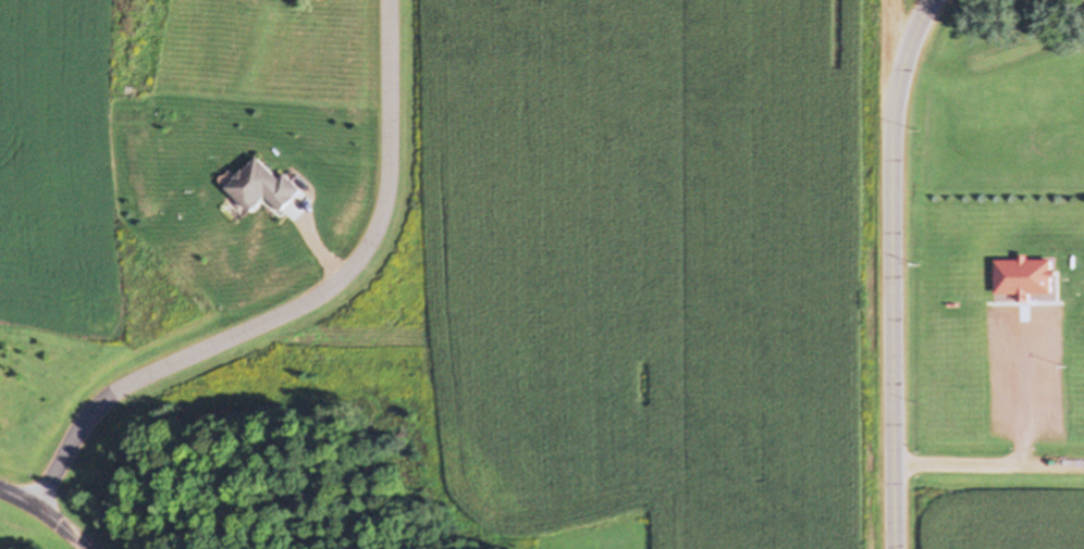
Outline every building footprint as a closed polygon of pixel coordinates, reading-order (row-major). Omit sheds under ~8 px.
[(254,210),(269,194),(284,209),(304,189),(287,171),(281,177),(259,155),(229,185),(254,210)] [(1033,298),(1021,298),(1021,290),(998,290),(998,258),(1023,258),(1023,252),(1031,252),(1031,255),(1056,255),(1056,265),(1061,265),(1061,274),(1056,274),(1056,289),(1033,289),(1033,298)]
